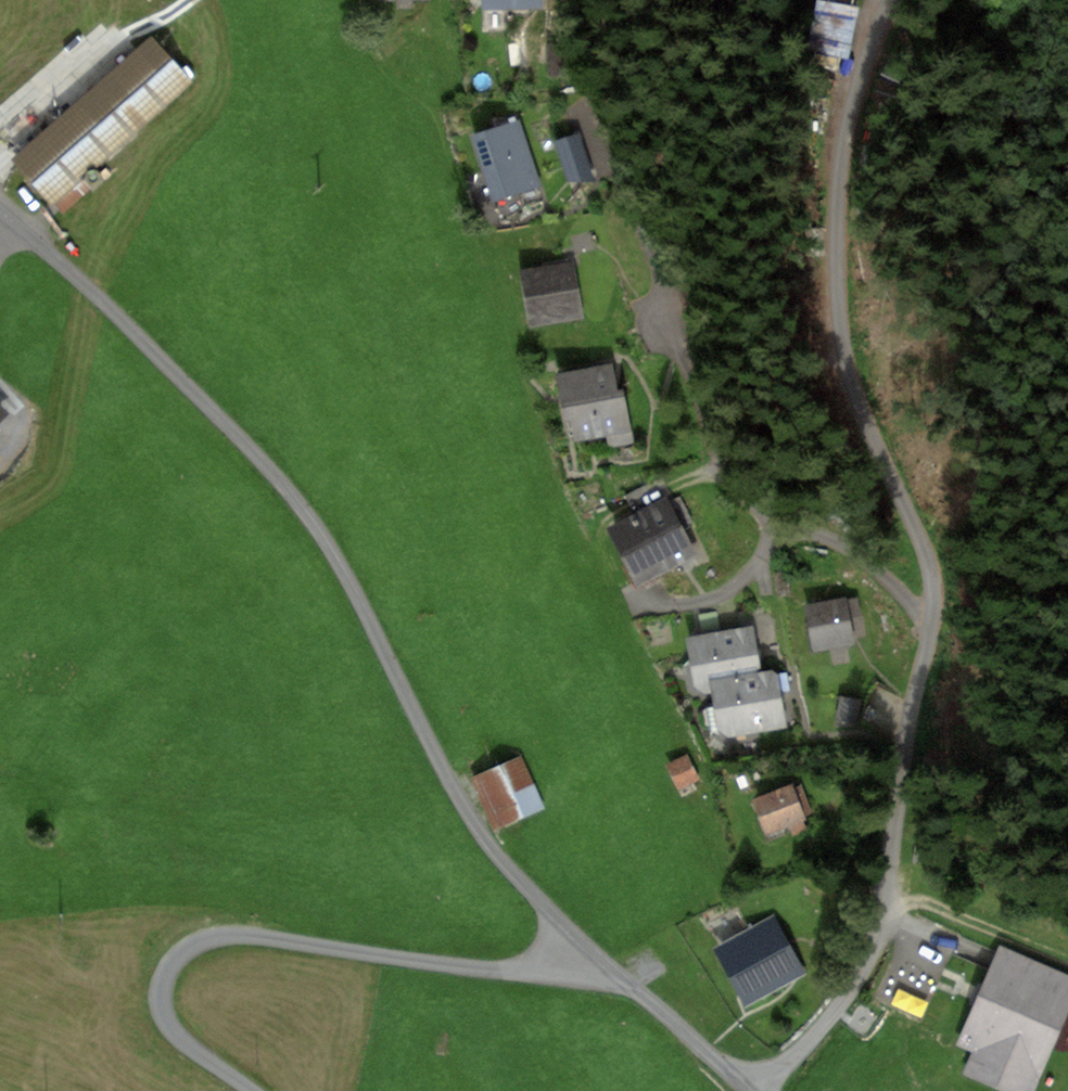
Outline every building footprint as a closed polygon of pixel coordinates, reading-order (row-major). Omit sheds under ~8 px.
[(485,9),(544,7),(543,0),(485,0),(485,9)] [(158,41),(20,166),(62,213),(200,87),(158,41)] [(526,132),(475,147),(495,211),(546,196),(526,132)] [(575,262),(520,271),(528,325),(583,317),(575,262)] [(625,372),(560,382),(570,445),(635,436),(625,372)] [(0,412),(0,444),(8,435),(20,446),(41,422),(19,403),(6,417),(0,412)] [(673,499),(611,532),(639,584),(701,551),(673,499)] [(846,597),(804,605),(814,652),(855,644),(846,597)] [(767,623),(694,636),(705,693),(723,690),(731,735),(801,722),(791,666),(776,669),(767,623)] [(535,761),(485,782),(506,830),(556,809),(535,761)] [(808,783),(759,802),(775,843),(823,824),(808,783)] [(780,915),(716,949),(746,1006),(810,972),(780,915)] [(1008,945),(964,1048),(982,1056),(973,1079),(1001,1090),(1038,1090),(1055,1049),(1067,1017),(1067,972),(1008,945)]
